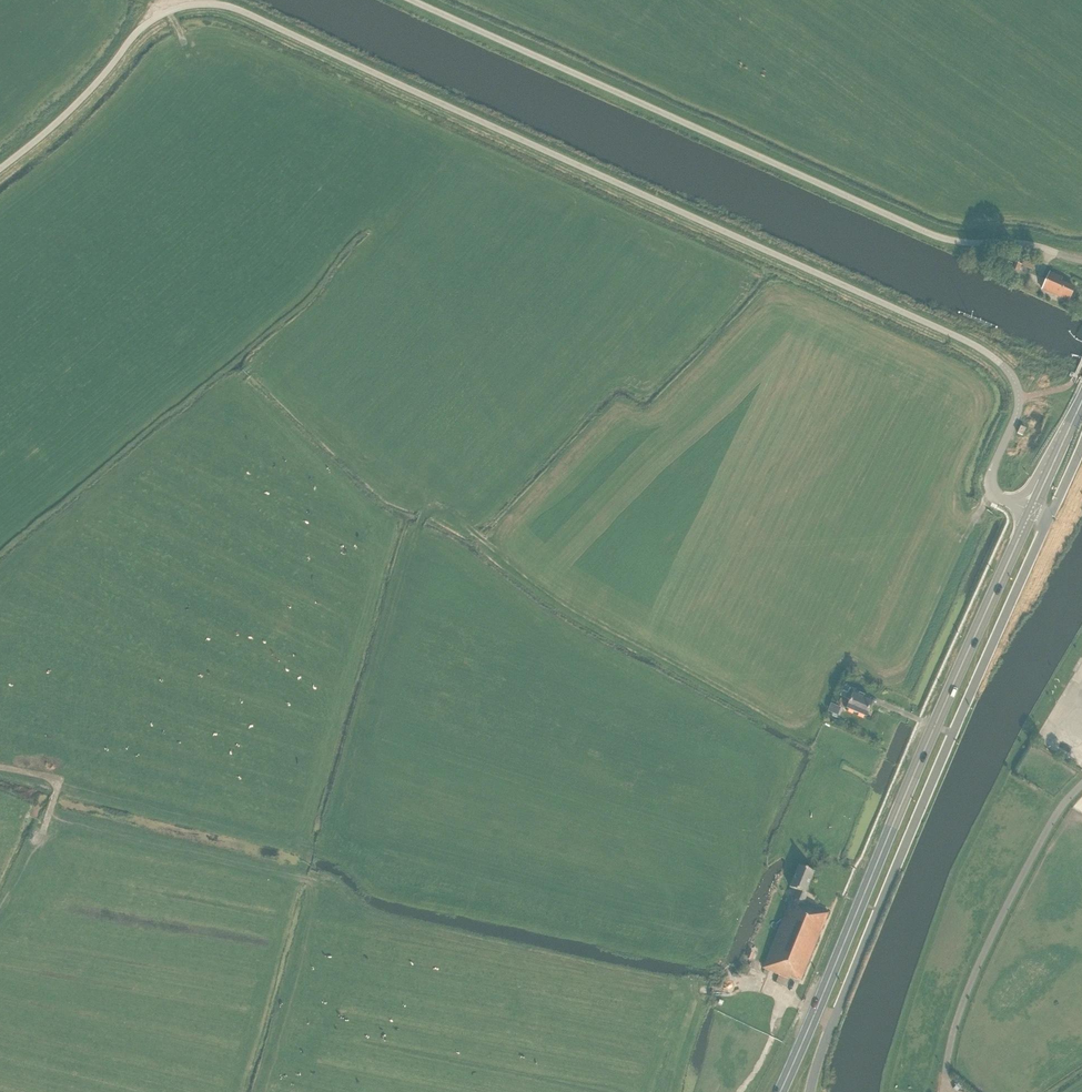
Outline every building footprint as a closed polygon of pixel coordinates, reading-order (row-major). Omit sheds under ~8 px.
[(1029,269),(1032,262),(1024,259),(1021,266),(1029,269)] [(1055,295),(1055,293),(1069,300),(1074,288),(1060,282),(1063,277),(1050,272),(1042,289),(1055,295)] [(840,695),(850,700),(847,709),(866,717),(871,703),(854,695),(856,689),(844,684),(840,695)] [(812,873),(797,867),(789,889),(797,892),(794,900),(791,899),(763,968),(779,975),(775,983),(786,987),(790,976),(800,980),(828,912),(803,903),(807,895),(804,894),(812,873)]
